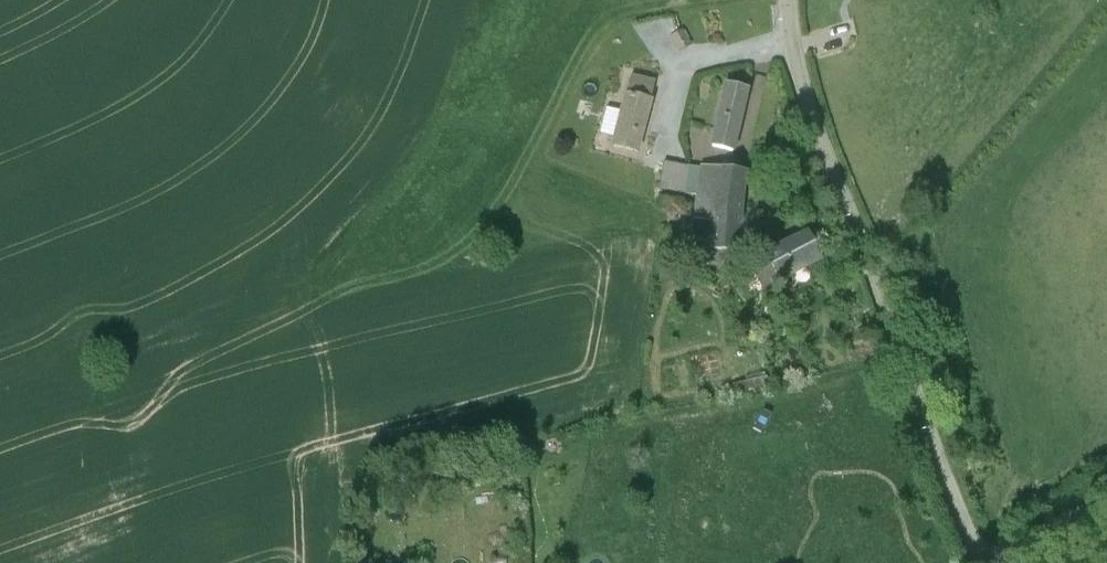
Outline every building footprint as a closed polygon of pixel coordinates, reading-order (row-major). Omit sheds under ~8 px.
[(685,28),(670,37),(678,52),(693,43),(685,28)] [(611,144),(616,146),(637,151),(656,82),(631,75),(626,92),(625,91),(611,144)] [(721,106),(712,146),(734,151),(748,89),(726,84),(721,106)] [(687,164),(664,160),(658,189),(684,192),(687,164)] [(687,164),(684,192),(696,194),(700,166),(687,164)] [(720,169),(700,167),(695,212),(715,214),(720,169)] [(746,172),(720,169),(715,214),(695,212),(692,248),(711,249),(708,264),(731,267),(733,252),(737,252),(746,172)] [(807,236),(767,255),(779,279),(819,260),(807,236)] [(730,385),(733,398),(767,390),(765,377),(730,385)] [(474,471),(467,476),(474,487),(482,482),(474,471)]
